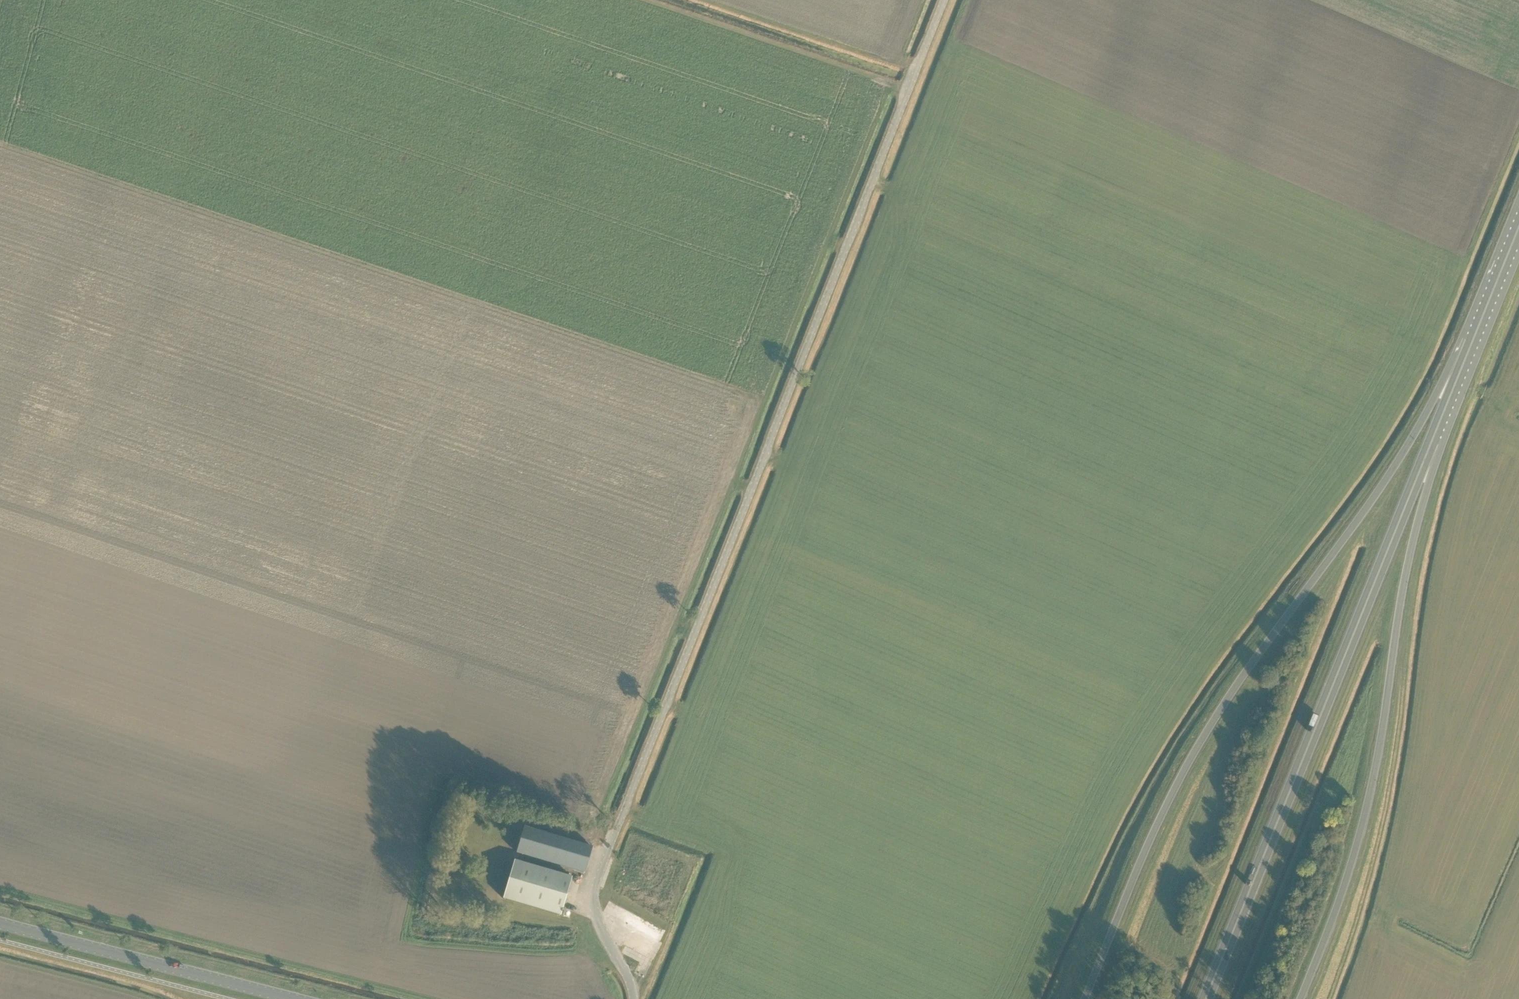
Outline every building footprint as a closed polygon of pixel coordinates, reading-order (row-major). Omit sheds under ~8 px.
[(585,873),(592,847),(524,827),(516,853),(585,873)] [(572,877),(514,861),(503,899),(561,916),(572,877)]
